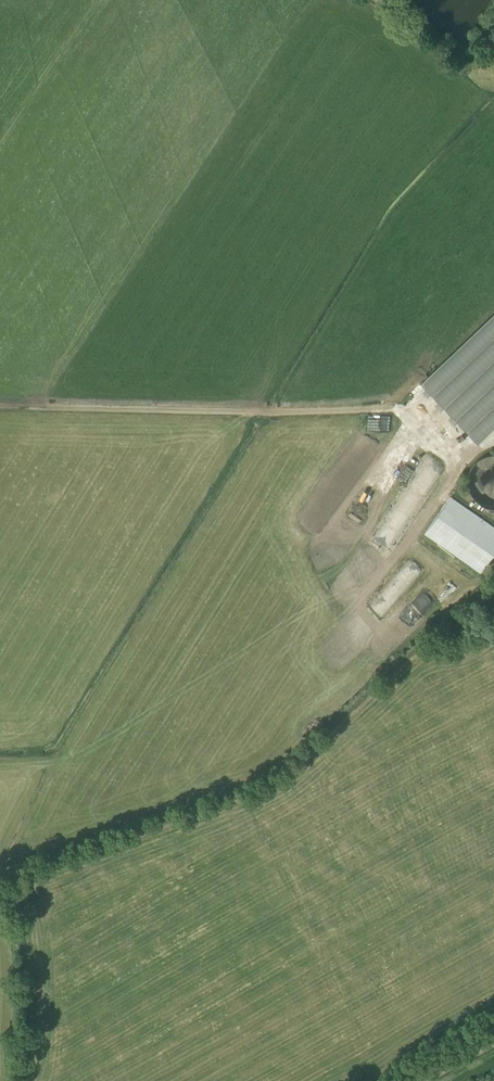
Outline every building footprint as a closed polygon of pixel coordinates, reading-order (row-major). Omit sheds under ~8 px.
[(427,377),(482,434),(493,422),(493,313),(427,377)] [(469,465),(481,508),(493,505),(493,459),(469,465)] [(493,552),(493,525),(448,495),(422,533),(481,571),(493,552)] [(403,575),(406,583),(426,575),(421,561),(407,566),(409,572),(403,575)] [(438,603),(425,590),(392,622),(404,635),(438,603)]
